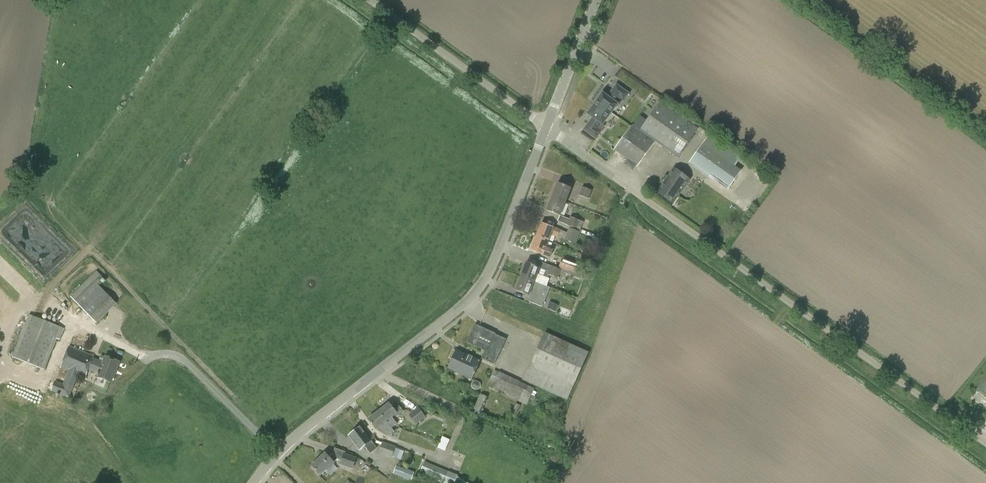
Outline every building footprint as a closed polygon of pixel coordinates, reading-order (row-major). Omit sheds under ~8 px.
[(597,101),(612,112),(618,104),(615,102),(618,97),(624,101),(629,93),(617,84),(611,92),(612,92),(609,97),(603,93),(597,101)] [(603,124),(612,112),(597,101),(588,114),(594,118),(590,123),(589,122),(584,130),(596,139),(602,131),(596,127),(600,122),(603,124)] [(677,158),(698,129),(659,102),(646,121),(640,130),(639,131),(633,127),(632,127),(615,150),(617,151),(617,150),(639,166),(655,142),(677,158)] [(646,121),(640,116),(632,127),(633,127),(639,131),(640,130),(646,121)] [(727,190),(741,170),(702,143),(688,163),(727,190)] [(627,160),(624,165),(632,171),(636,166),(627,160)] [(673,204),(690,180),(674,168),(657,192),(673,204)] [(551,198),(565,203),(571,188),(557,183),(551,198)] [(588,199),(591,190),(581,187),(578,195),(588,199)] [(561,216),(565,203),(551,198),(547,210),(561,216)] [(575,244),(580,232),(579,232),(583,222),(570,216),(566,225),(569,227),(564,240),(575,244)] [(537,236),(549,241),(551,235),(558,238),(561,229),(542,222),(537,236)] [(547,246),(549,241),(537,236),(531,250),(551,257),(554,249),(547,246)] [(581,276),(585,266),(562,258),(558,268),(581,276)] [(543,284),(546,286),(549,279),(537,274),(540,267),(526,262),(521,277),(543,284)] [(558,279),(562,270),(551,266),(548,275),(558,279)] [(96,324),(117,304),(97,284),(103,278),(96,271),(70,296),(96,324)] [(546,287),(546,286),(543,284),(521,277),(516,289),(531,295),(529,302),(542,307),(549,288),(546,287)] [(59,340),(64,328),(29,314),(12,357),(44,370),(56,339),(59,340)] [(506,339),(477,325),(475,328),(474,328),(466,343),(484,351),(481,358),(494,364),(506,339)] [(567,400),(588,352),(544,332),(523,380),(567,400)] [(94,356),(69,346),(61,367),(68,370),(63,384),(55,381),(51,391),(69,398),(78,374),(86,377),(88,370),(96,373),(94,376),(111,383),(120,361),(104,355),(102,362),(93,358),(94,356)] [(471,379),(480,361),(458,350),(449,368),(471,379)] [(526,405),(534,388),(493,370),(487,385),(490,386),(489,389),(498,393),(499,390),(503,392),(502,394),(526,405)] [(975,390),(985,398),(985,374),(975,390)] [(480,412),(487,397),(480,394),(473,409),(480,412)] [(390,426),(392,428),(397,424),(393,417),(396,415),(397,417),(405,412),(401,406),(395,410),(391,403),(380,411),(387,421),(390,426)] [(513,420),(520,406),(515,404),(509,418),(513,420)] [(416,424),(425,417),(418,408),(408,415),(416,424)] [(376,429),(387,421),(380,411),(369,418),(376,429)] [(444,421),(445,418),(430,411),(429,414),(444,421)] [(360,426),(348,436),(359,450),(365,446),(370,454),(377,448),(371,441),(372,441),(360,426)] [(441,436),(437,448),(445,450),(448,439),(441,436)] [(396,458),(399,450),(395,448),(395,447),(382,443),(378,453),(391,458),(392,456),(396,458)] [(320,475),(335,462),(326,452),(311,464),(320,475)] [(352,469),(356,457),(343,453),(339,465),(352,469)] [(457,475),(424,462),(420,472),(436,479),(435,480),(441,482),(454,482),(457,475)] [(403,478),(406,470),(396,466),(393,474),(403,478)] [(406,470),(403,478),(411,480),(414,472),(406,470)]
